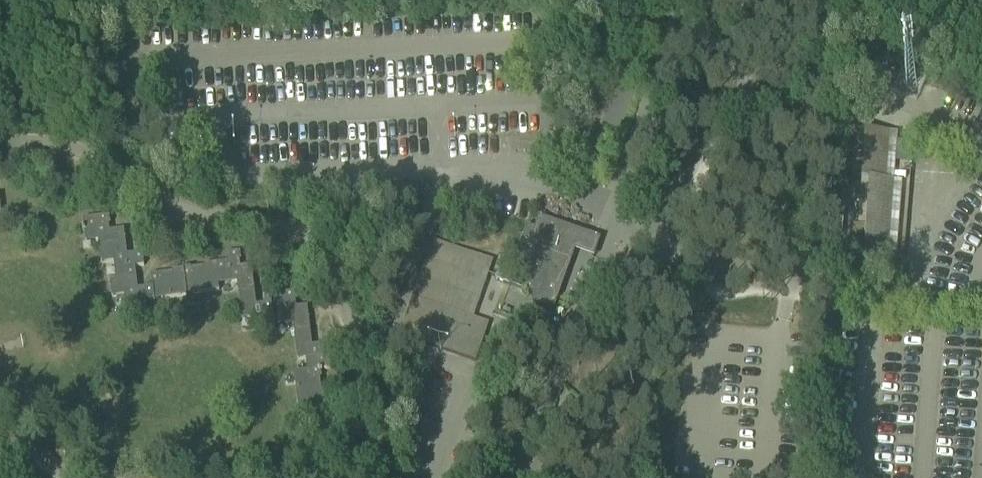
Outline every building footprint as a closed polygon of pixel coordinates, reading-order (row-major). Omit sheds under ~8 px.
[(849,258),(887,261),(893,180),(885,180),(888,131),(865,130),(861,179),(869,179),(865,226),(851,225),(849,258)] [(98,241),(99,248),(126,245),(124,230),(109,232),(108,225),(110,224),(109,216),(82,219),(85,239),(85,242),(98,241)] [(532,303),(554,311),(575,251),(594,257),(600,239),(577,231),(539,218),(535,229),(527,226),(520,246),(535,252),(522,289),(535,294),(532,303)] [(475,314),(493,261),(432,240),(412,297),(474,318),(475,314)] [(113,263),(116,281),(136,279),(135,268),(144,266),(142,252),(134,253),(134,255),(127,256),(126,245),(99,248),(101,264),(113,263)] [(237,282),(238,294),(254,292),(251,266),(240,268),(239,261),(241,260),(240,252),(226,254),(227,263),(215,264),(218,285),(237,282)] [(219,290),(218,285),(215,264),(204,265),(204,268),(191,269),(190,267),(182,268),(182,270),(183,270),(187,295),(219,290)] [(186,295),(187,295),(183,270),(182,270),(172,271),(172,273),(150,276),(151,286),(153,301),(187,296),(186,295)] [(146,302),(153,301),(151,286),(144,287),(145,289),(138,290),(136,279),(116,281),(110,282),(111,298),(124,296),(127,316),(147,314),(146,302)] [(274,329),(274,325),(272,304),(271,302),(263,303),(263,306),(256,307),(254,292),(238,294),(241,320),(250,319),(251,332),(262,331),(262,332),(266,332),(266,330),(274,329)] [(293,322),(294,334),(310,332),(307,306),(296,308),(295,301),(297,300),(296,292),(281,294),(282,303),(272,304),(274,325),(293,322)] [(476,362),(489,323),(474,318),(412,297),(399,336),(435,348),(476,362)] [(305,360),(307,371),(322,369),(322,371),(330,369),(327,343),(319,344),(319,346),(312,347),(310,332),(294,334),(297,361),(305,360)] [(500,369),(510,340),(491,333),(481,362),(486,364),(500,369)] [(322,369),(307,371),(294,373),(298,406),(325,403),(323,391),(321,391),(319,378),(322,378),(321,372),(322,372),(322,371),(322,369)]
